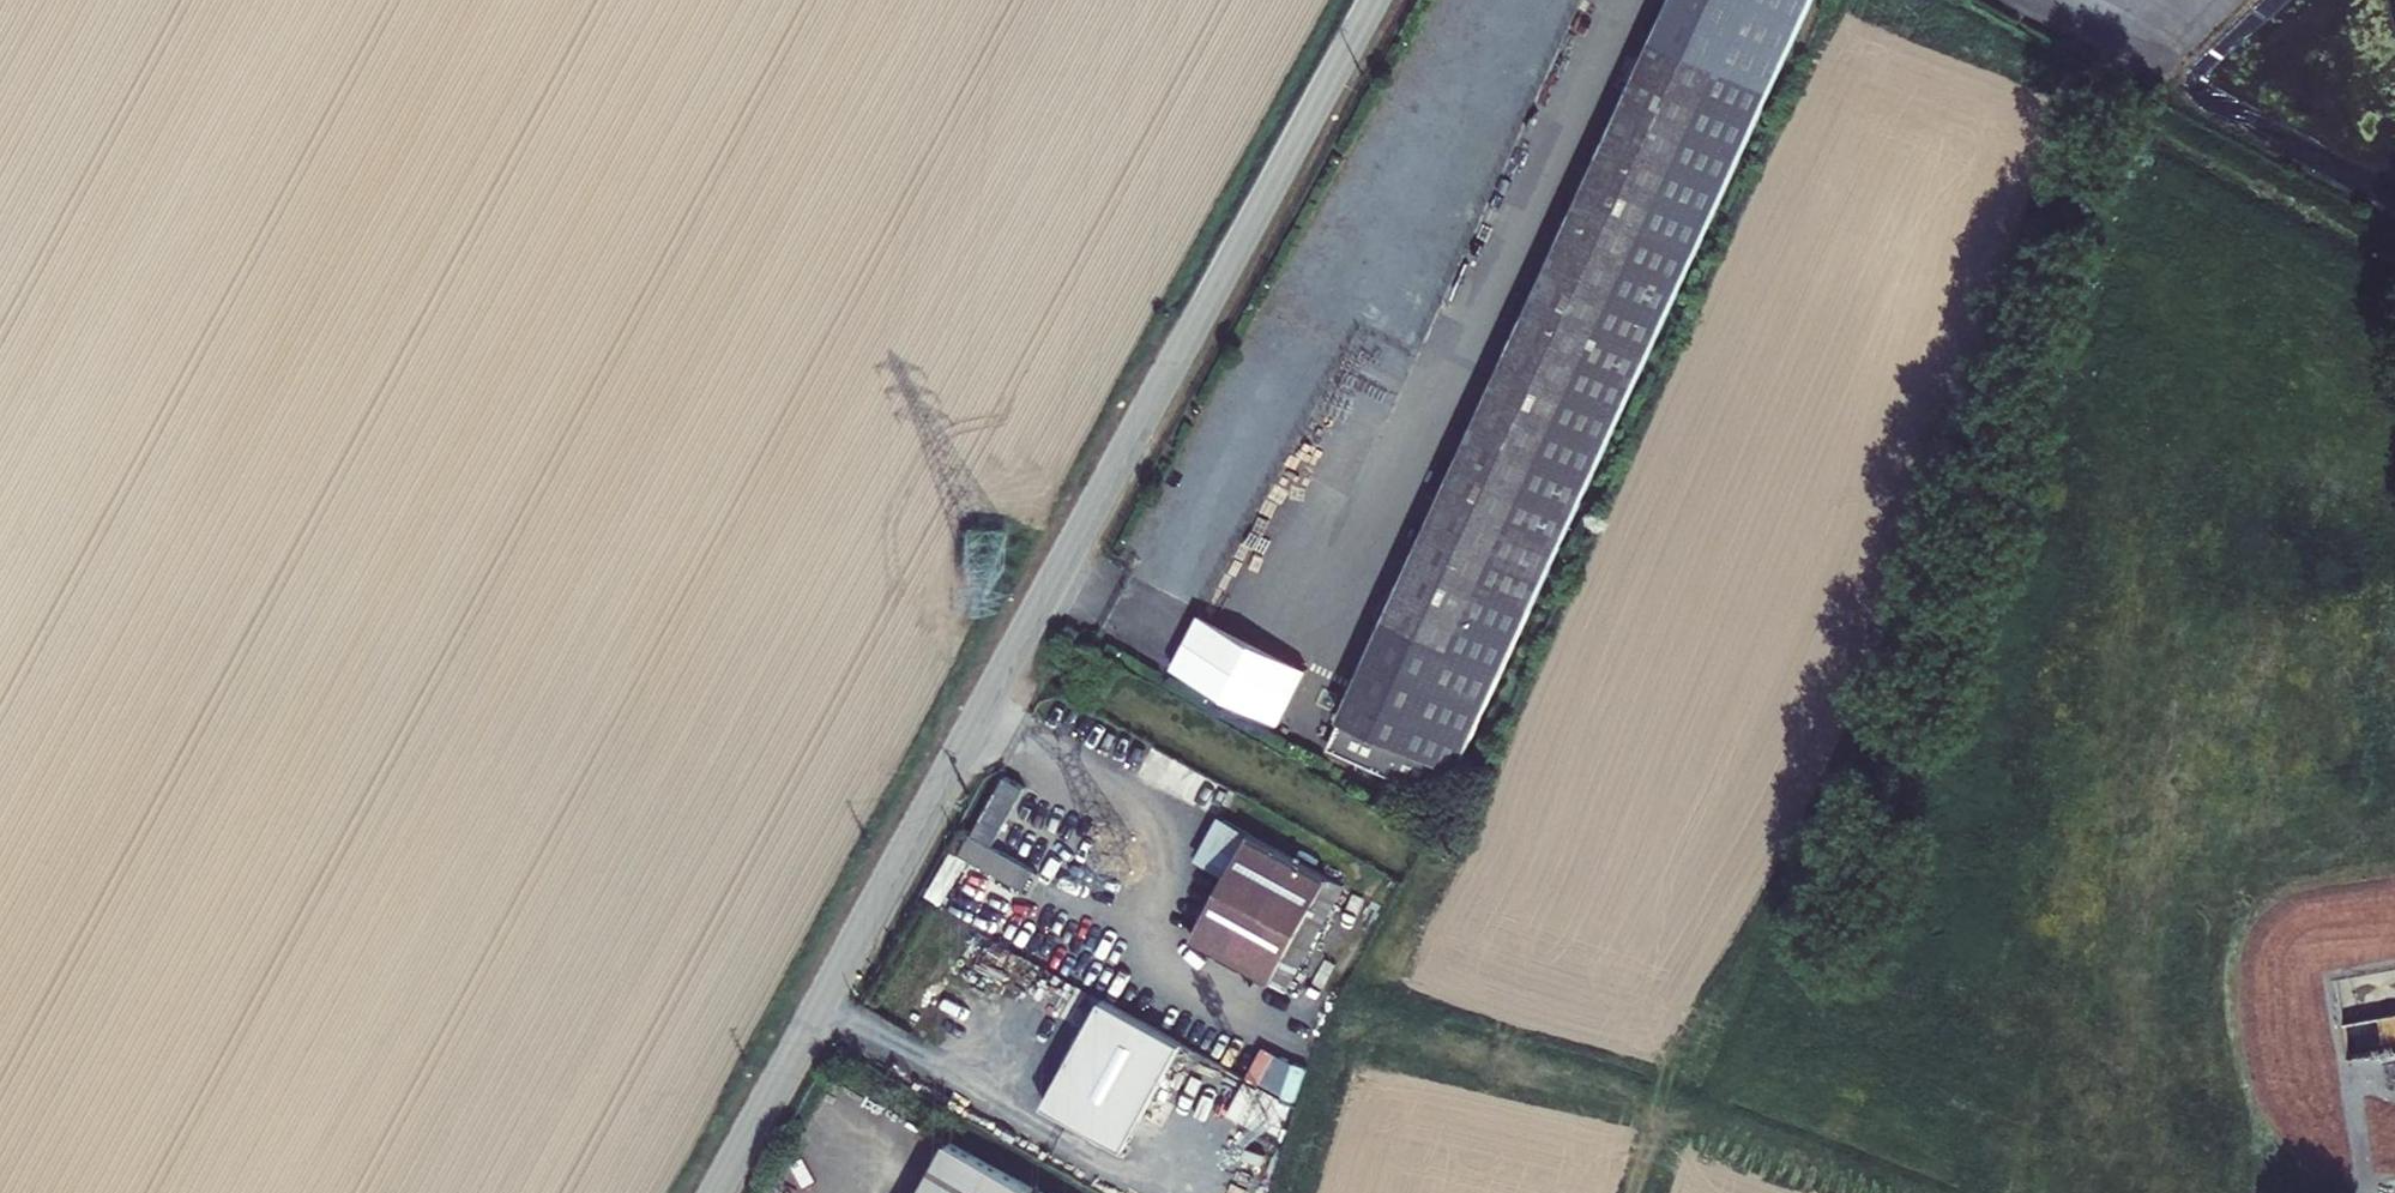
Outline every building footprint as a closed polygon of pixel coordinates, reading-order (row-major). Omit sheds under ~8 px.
[(1337,722),(1454,773),(1792,0),(1653,0),(1337,722)] [(1287,720),(1313,664),(1198,611),(1172,668),(1287,720)] [(993,803),(960,863),(949,883),(1014,918),(1025,898),(980,874),(1013,813),(993,803)] [(1246,835),(1189,940),(1285,992),(1342,887),(1246,835)] [(1037,1114),(1118,1158),(1176,1051),(1095,1007),(1037,1114)] [(940,1150),(917,1192),(1020,1192),(940,1150)]
